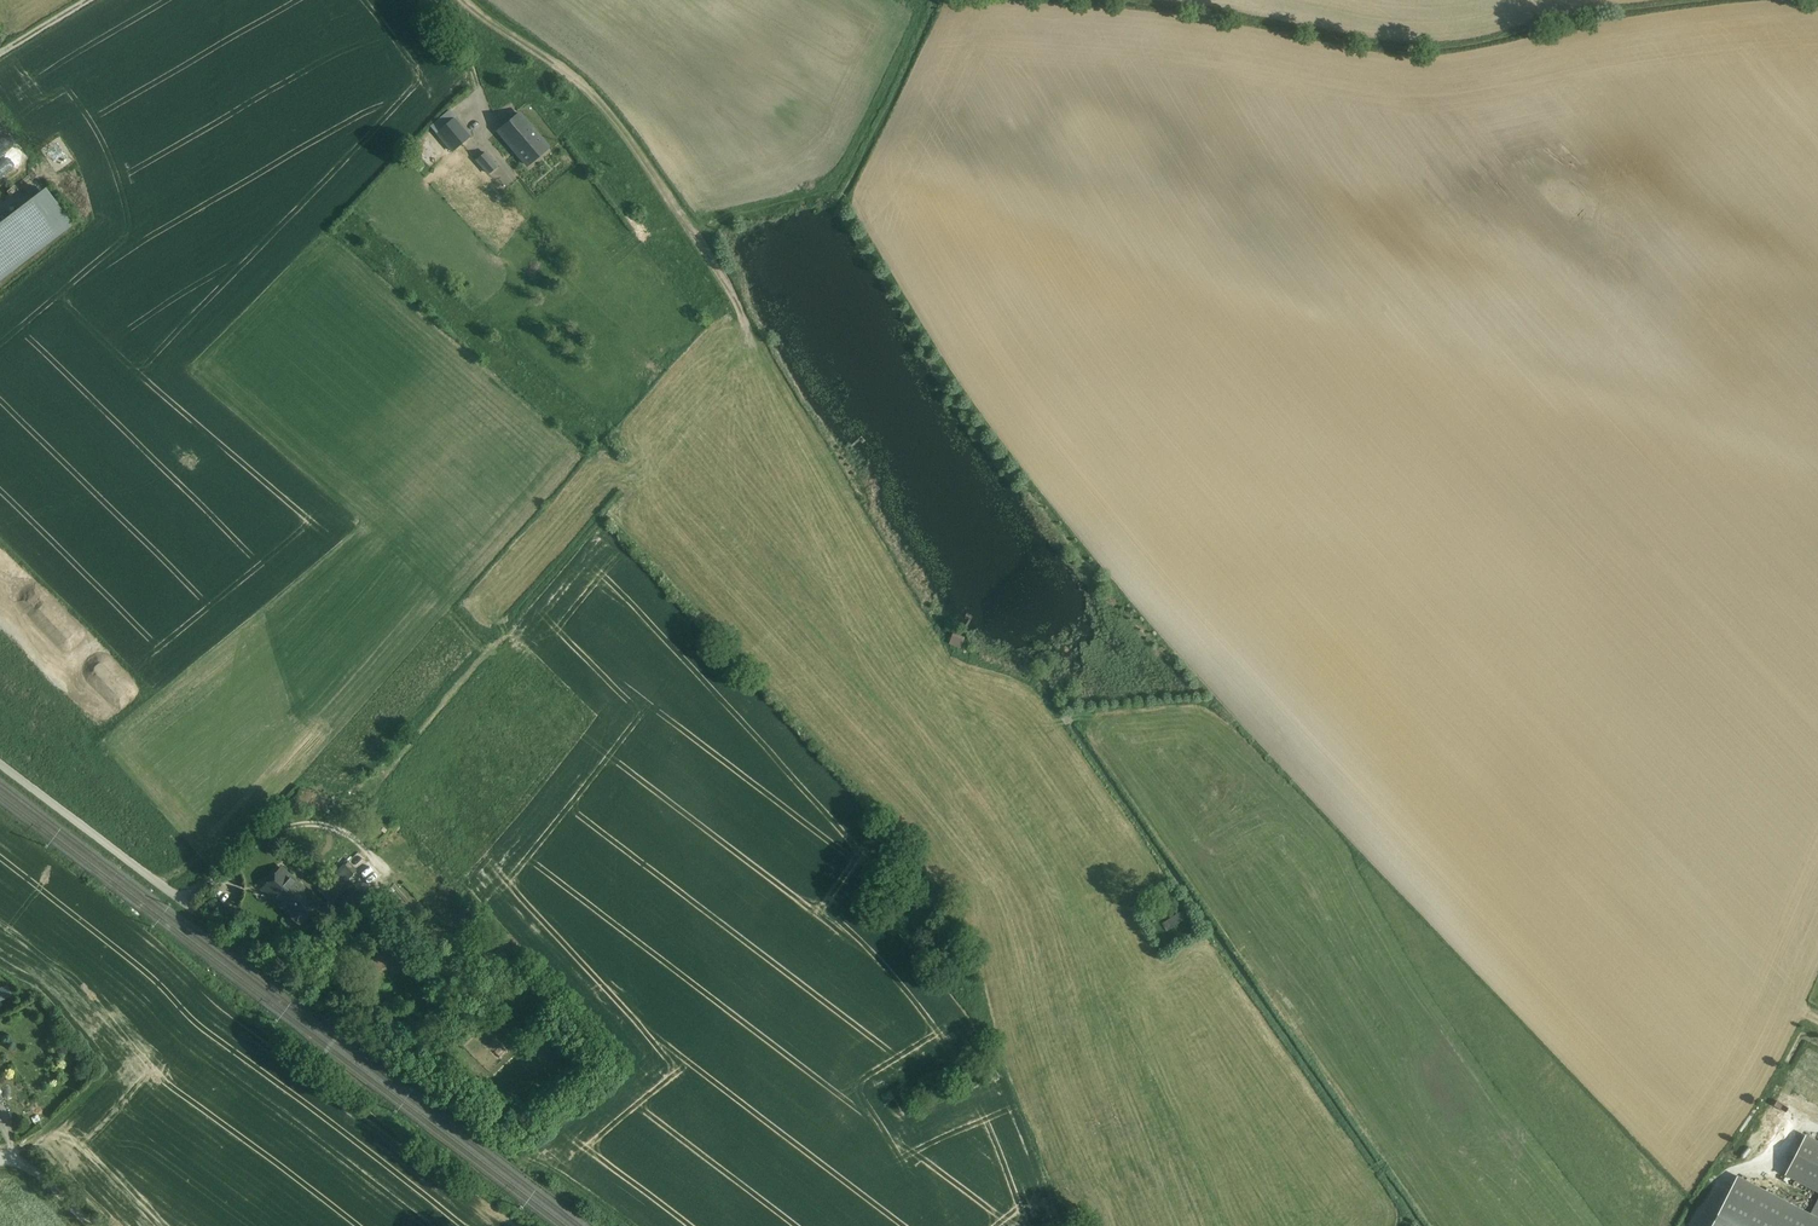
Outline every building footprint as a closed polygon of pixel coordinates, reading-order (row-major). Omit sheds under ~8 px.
[(548,148),(519,114),(498,131),(527,165),(548,148)] [(456,116),(436,133),(452,153),(462,144),(472,136),(456,116)] [(19,164),(3,141),(0,143),(0,176),(19,164)] [(488,173),(498,164),(484,150),(475,158),(488,173)] [(46,189),(0,224),(0,281),(73,225),(46,189)] [(963,647),(965,639),(953,635),(950,643),(963,647)] [(308,891),(281,868),(262,889),(288,913),(287,914),(299,925),(321,901),(309,890),(308,891)] [(1179,906),(1155,920),(1163,933),(1187,918),(1179,906)] [(1806,1137),(1789,1172),(1817,1188),(1817,1144),(1806,1137)] [(1738,1179),(1713,1225),(1817,1225),(1817,1221),(1812,1218),(1738,1179)]
